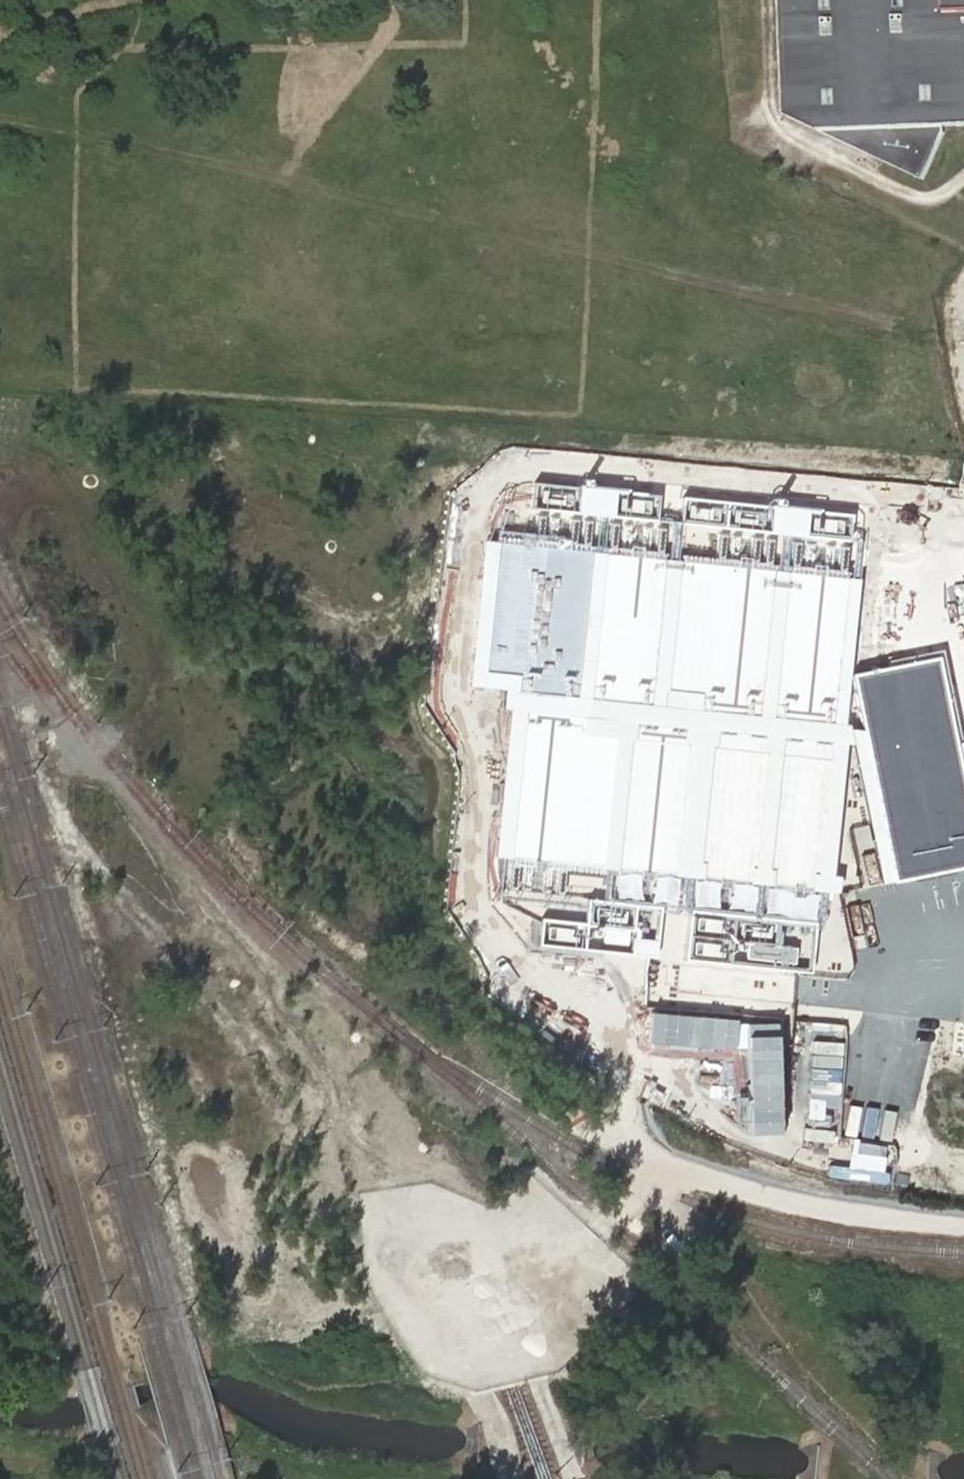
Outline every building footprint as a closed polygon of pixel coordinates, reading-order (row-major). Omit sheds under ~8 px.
[(785,116),(923,180),(946,135),(946,127),(963,127),(963,0),(781,0),(785,116)] [(951,649),(854,668),(867,731),(855,729),(856,726),(843,725),(860,577),(490,535),(473,677),(514,682),(493,861),(497,898),(541,921),(538,946),(657,956),(662,880),(697,884),(689,958),(812,973),(822,889),(835,891),(852,743),(869,745),(896,879),(963,866),(963,716),(951,649)]
